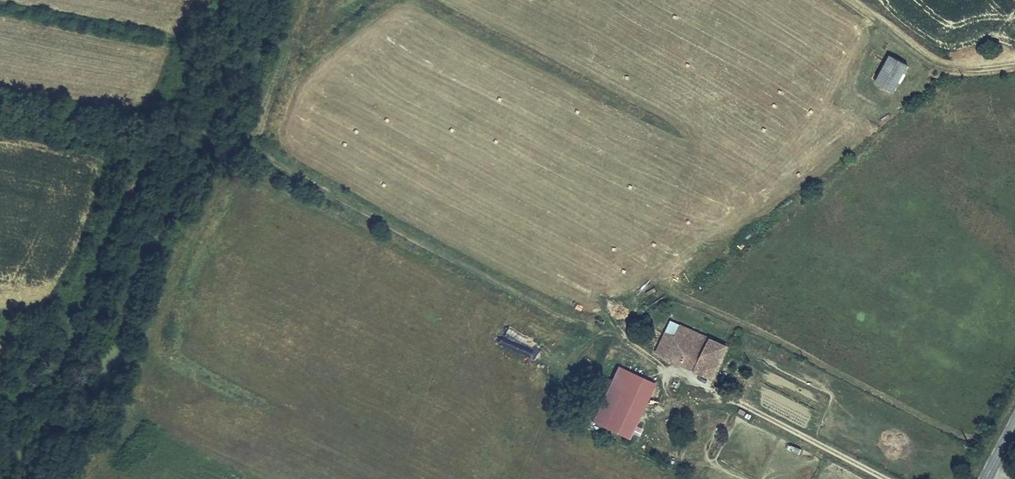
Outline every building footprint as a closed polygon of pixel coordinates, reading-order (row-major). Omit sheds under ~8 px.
[(874,40),(863,62),(883,73),(894,51),(874,40)] [(883,73),(863,62),(860,68),(880,79),(883,73)] [(672,324),(659,354),(668,357),(667,360),(714,380),(728,347),(672,324)] [(629,436),(654,382),(619,366),(594,420),(629,436)]
